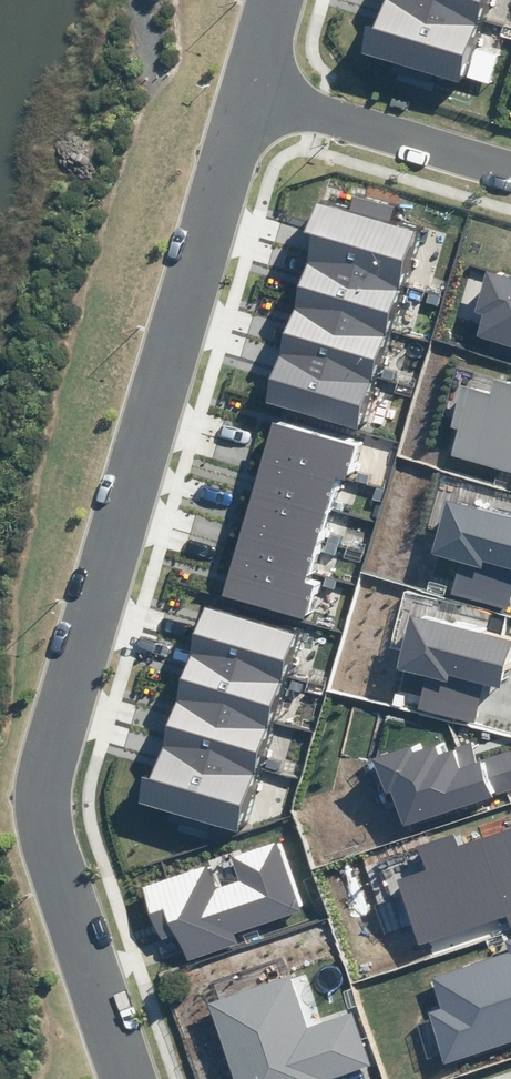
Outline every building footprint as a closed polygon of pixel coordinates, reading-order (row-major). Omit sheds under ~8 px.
[(493,0),(395,0),(389,18),(480,45),(493,0)] [(367,419),(426,219),(333,192),(275,390),(367,419)] [(510,348),(510,278),(485,271),(474,311),(482,313),(475,339),(510,348)] [(495,378),(491,396),(459,388),(449,427),(458,429),(451,456),(510,472),(510,382),(495,378)] [(307,607),(355,436),(272,412),(223,583),(307,607)] [(507,609),(510,594),(510,518),(446,501),(432,554),(459,562),(450,594),(507,609)] [(253,793),(307,622),(215,593),(161,765),(253,793)] [(399,703),(474,722),(483,685),(498,689),(510,641),(411,615),(397,669),(407,672),(399,703)] [(404,826),(510,787),(510,752),(478,764),(470,743),(437,755),(434,747),(415,755),(411,745),(371,759),(384,795),(392,792),(404,826)] [(417,945),(506,915),(510,927),(510,828),(460,846),(455,833),(415,847),(423,870),(394,880),(417,945)] [(176,936),(186,963),(238,944),(234,934),(300,910),(275,841),(231,857),(239,881),(215,890),(206,865),(142,889),(161,941),(176,936)] [(444,1063),(510,1041),(510,938),(505,940),(509,953),(433,977),(443,1008),(428,1013),(444,1063)] [(370,1067),(352,1013),(307,1028),(290,977),(208,1005),(233,1078),(334,1078),(370,1067)]
